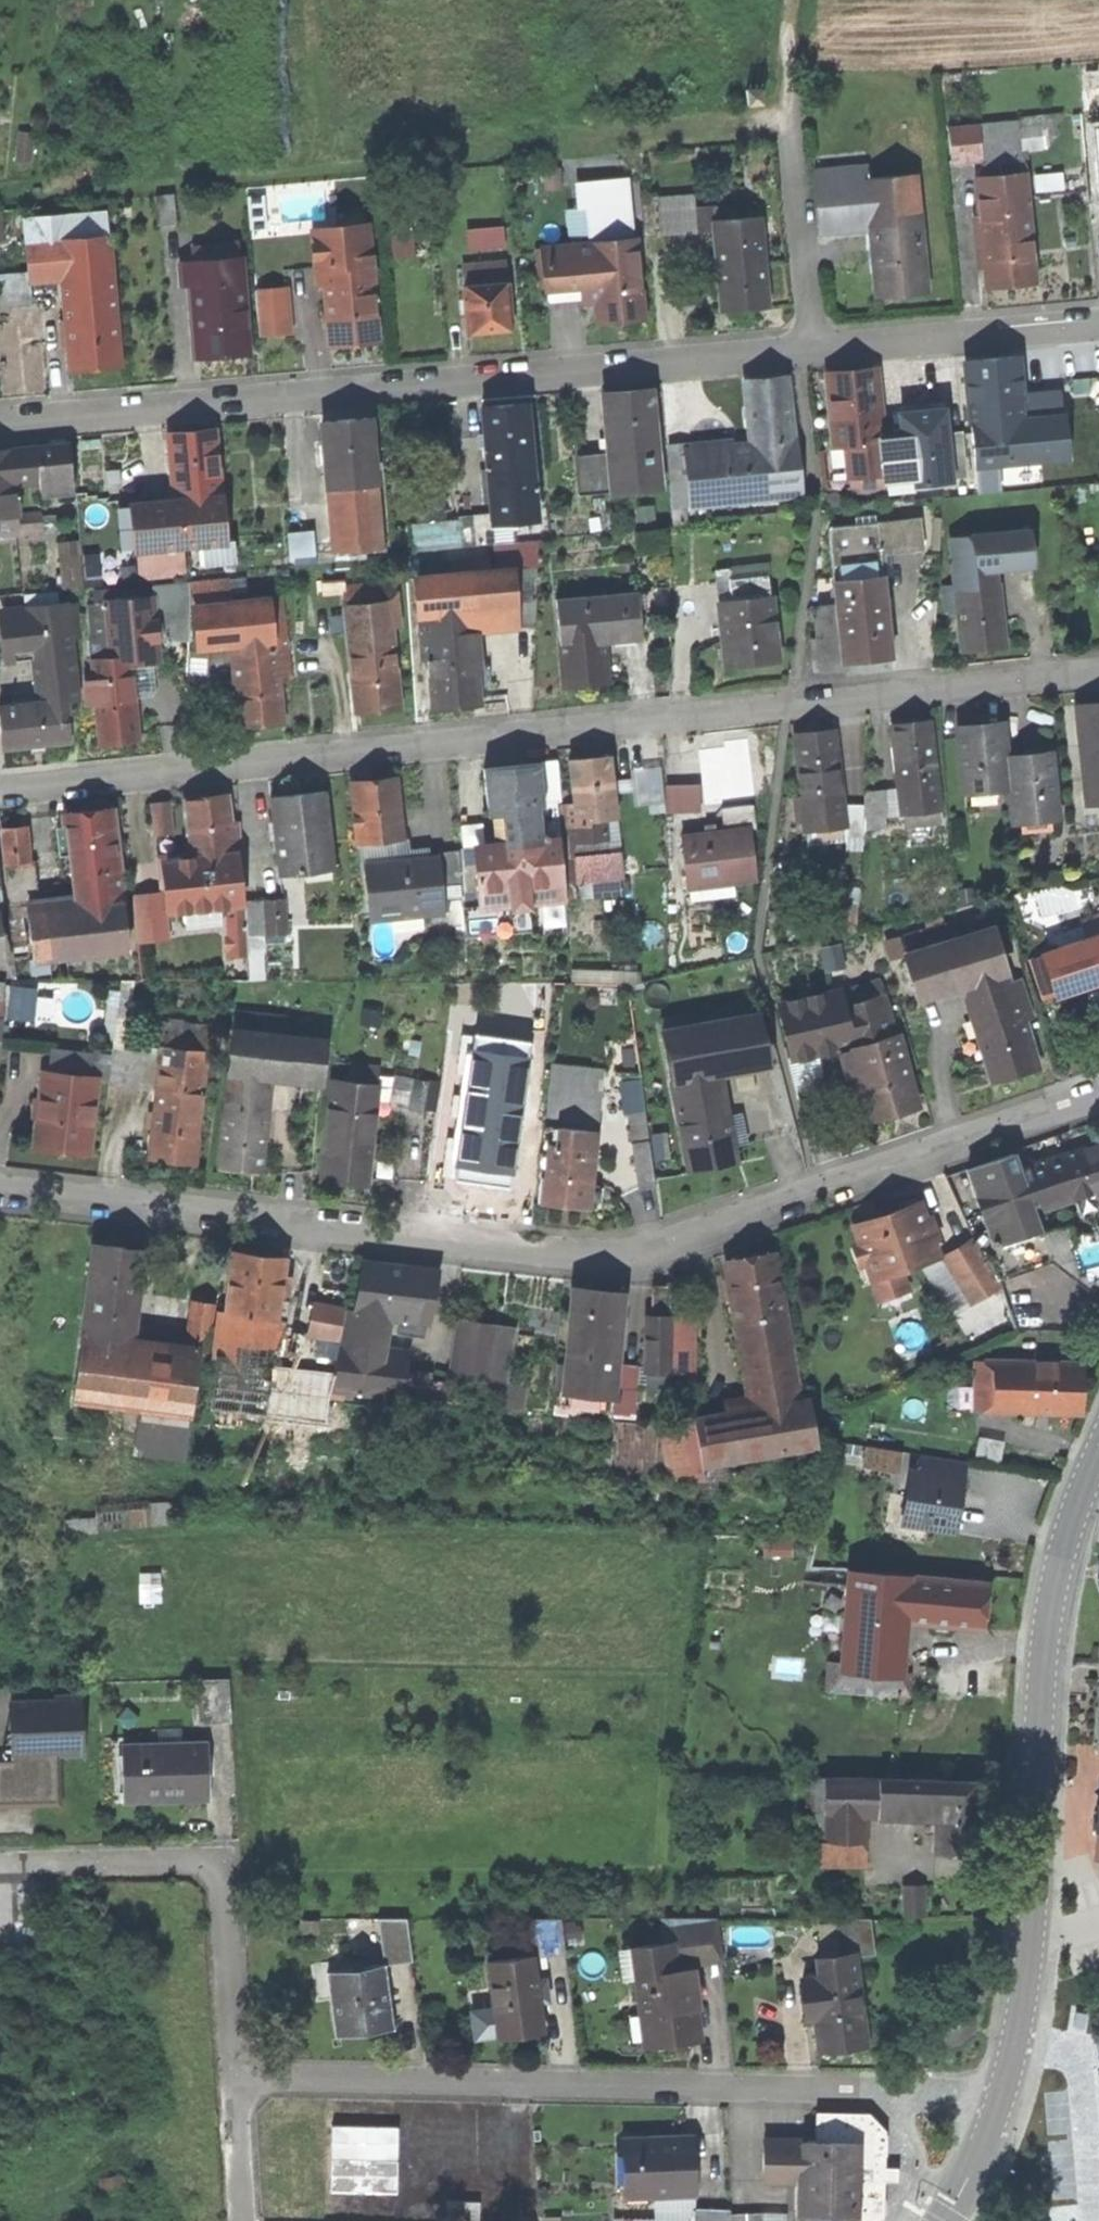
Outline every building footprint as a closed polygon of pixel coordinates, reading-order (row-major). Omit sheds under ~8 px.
[(747,109),(762,108),(762,92),(746,93),(747,109)] [(1098,162),(1098,115),(1080,117),(1085,163),(1098,162)] [(951,169),(1024,165),(1029,155),(1047,154),(1065,118),(947,132),(951,169)] [(17,163),(31,165),(35,138),(20,137),(17,163)] [(874,300),(927,295),(918,178),(868,182),(867,166),(811,170),(817,239),(869,234),(874,300)] [(635,231),(630,174),(575,179),(578,215),(587,214),(589,235),(635,231)] [(1039,288),(1027,175),(972,180),(976,221),(971,222),(976,275),(981,275),(983,294),(1039,288)] [(159,230),(177,228),(175,198),(157,199),(159,230)] [(657,201),(660,239),(697,237),(695,199),(657,201)] [(62,285),(70,374),(122,370),(109,215),(24,222),(29,275),(30,288),(62,285)] [(719,315),(770,311),(763,220),(712,224),(719,315)] [(382,345),(370,227),(310,233),(316,291),(322,290),(328,351),(382,345)] [(469,234),(470,254),(507,251),(506,231),(469,234)] [(394,262),(417,259),(414,237),(391,240),(394,262)] [(597,327),(647,324),(641,241),(540,248),(543,297),(580,294),(582,308),(595,307),(597,327)] [(197,362),(251,357),(242,245),(198,249),(199,264),(178,265),(180,291),(191,290),(197,362)] [(469,338),(514,333),(508,264),(463,268),(469,338)] [(32,308),(30,288),(29,275),(0,278),(0,294),(2,311),(32,308)] [(290,292),(257,294),(260,341),(293,339),(290,292)] [(964,363),(976,496),(1030,492),(1028,469),(1068,465),(1064,419),(1027,422),(1025,400),(1021,357),(964,363)] [(875,371),(827,377),(838,481),(848,483),(850,500),(884,497),(882,479),(916,476),(912,438),(883,441),(875,371)] [(1027,422),(1064,419),(1091,417),(1087,371),(1050,374),(1052,397),(1025,400),(1027,422)] [(690,512),(803,501),(790,377),(744,382),(751,444),(685,449),(690,512)] [(609,498),(665,494),(656,391),(601,396),(607,457),(609,498)] [(489,518),(490,528),(538,524),(529,407),(481,410),(489,518)] [(916,476),(917,489),(968,485),(964,435),(946,437),(943,414),(910,417),(912,438),(916,476)] [(319,425),(331,558),(385,553),(373,420),(319,425)] [(139,557),(141,584),(186,580),(184,552),(229,549),(219,427),(166,431),(172,502),(128,505),(133,558),(139,557)] [(69,447),(17,452),(21,491),(42,488),(43,498),(74,495),(69,447)] [(690,512),(685,449),(669,450),(674,513),(690,512)] [(17,452),(0,454),(0,544),(48,540),(45,514),(24,516),(21,491),(17,452)] [(578,500),(609,498),(607,457),(575,459),(578,500)] [(418,527),(446,525),(443,483),(415,485),(418,527)] [(416,558),(493,547),(490,528),(489,518),(446,525),(418,527),(412,528),(416,558)] [(921,522),(878,527),(881,558),(924,554),(921,522)] [(291,555),(318,553),(315,527),(289,530),(291,555)] [(843,667),(893,661),(881,558),(878,527),(829,532),(843,667)] [(954,614),(958,658),(1007,653),(999,576),(1034,572),(1029,530),(948,539),(953,589),(940,590),(943,615),(954,614)] [(79,545),(59,547),(65,592),(84,589),(79,545)] [(714,606),(723,673),(782,665),(769,569),(717,576),(721,605),(714,606)] [(429,623),(434,714),(482,711),(478,636),(519,634),(515,573),(413,579),(416,624),(429,623)] [(345,599),(356,718),(405,715),(397,632),(403,631),(400,596),(390,597),(389,575),(324,578),(324,596),(345,599)] [(191,607),(232,603),(230,582),(191,587),(191,607)] [(153,589),(154,599),(157,631),(174,645),(190,645),(191,607),(191,587),(153,589)] [(640,592),(553,600),(562,692),(612,688),(609,647),(645,644),(640,592)] [(191,607),(196,656),(230,652),(237,732),(287,727),(283,684),(296,683),(288,598),(232,603),(191,607)] [(85,684),(87,708),(97,707),(100,746),(138,742),(134,700),(156,698),(153,667),(161,666),(157,631),(154,599),(85,606),(93,684),(85,684)] [(73,751),(68,707),(81,706),(74,643),(82,642),(78,606),(1,615),(6,668),(30,665),(33,697),(0,700),(0,759),(73,751)] [(1074,709),(1084,811),(1098,810),(1098,707),(1074,709)] [(944,828),(932,723),(890,728),(898,795),(901,820),(902,833),(944,828)] [(1009,795),(1006,759),(1003,726),(957,730),(962,799),(1009,795)] [(836,731),(791,737),(803,837),(848,831),(846,808),(836,731)] [(703,750),(710,815),(722,813),(761,809),(754,744),(703,750)] [(1061,824),(1055,756),(1006,759),(1009,795),(1011,828),(1061,824)] [(561,840),(563,863),(608,859),(605,821),(619,820),(614,758),(566,763),(570,804),(558,805),(561,840)] [(504,843),(473,846),(479,915),(567,907),(563,863),(561,840),(543,842),(540,807),(546,806),(542,767),(483,772),(487,822),(502,821),(504,843)] [(631,774),(635,809),(665,808),(665,788),(665,769),(631,774)] [(400,779),(352,784),(368,931),(449,923),(441,858),(409,861),(400,779)] [(665,808),(665,816),(702,816),(701,788),(665,788),(665,808)] [(270,801),(278,880),(336,874),(327,795),(270,801)] [(864,795),(864,810),(864,834),(886,833),(889,820),(901,820),(898,795),(887,795),(864,795)] [(186,860),(240,854),(237,829),(229,830),(226,800),(185,805),(190,847),(186,860)] [(864,810),(846,808),(848,831),(847,854),(863,854),(864,834),(864,810)] [(722,813),(724,833),(750,830),(764,828),(761,809),(722,813)] [(26,903),(32,966),(129,956),(115,813),(64,818),(72,898),(26,903)] [(1,832),(4,869),(31,866),(28,830),(1,832)] [(724,833),(680,838),(687,894),(757,886),(750,830),(724,833)] [(245,904),(240,854),(186,860),(161,862),(164,895),(167,920),(233,913),(246,912),(245,904)] [(628,863),(575,869),(577,885),(630,879),(628,863)] [(167,920),(164,895),(133,898),(139,949),(170,945),(167,920)] [(286,902),(245,904),(246,912),(248,961),(249,985),(268,984),(266,949),(288,948),(286,902)] [(235,962),(248,961),(246,912),(233,913),(233,921),(226,921),(228,955),(234,955),(235,962)] [(1097,992),(1098,998),(1098,914),(1089,918),(1095,935),(1035,956),(1053,1007),(1097,992)] [(990,1091),(1044,1074),(1028,1023),(1035,1021),(1022,980),(1013,983),(995,926),(901,955),(917,1008),(941,1000),(944,1008),(962,1002),(990,1091)] [(825,975),(845,972),(841,948),(821,951),(825,975)] [(0,965),(0,984),(6,984),(19,984),(7,965),(0,965)] [(466,974),(454,974),(455,989),(467,988),(466,974)] [(862,1124),(915,1109),(880,980),(779,1008),(793,1061),(842,1048),(862,1124)] [(13,990),(9,1024),(32,1026),(36,992),(13,990)] [(234,1030),(287,1036),(290,1019),(236,1013),(234,1030)] [(686,1161),(689,1179),(741,1169),(724,1080),(771,1072),(760,1013),(661,1031),(680,1134),(686,1161)] [(164,1021),(161,1051),(209,1057),(213,1027),(164,1021)] [(234,1030),(219,1172),(264,1176),(273,1086),(324,1091),(329,1040),(287,1036),(234,1030)] [(48,1076),(101,1081),(109,1082),(112,1051),(91,1049),(90,1055),(50,1051),(48,1076)] [(108,1091),(156,1095),(160,1056),(112,1051),(109,1082),(108,1091)] [(156,1095),(149,1165),(196,1170),(209,1057),(161,1051),(160,1056),(156,1095)] [(349,1085),(380,1088),(382,1069),(351,1066),(349,1085)] [(547,1130),(602,1135),(606,1073),(551,1066),(549,1085),(547,1130)] [(41,1073),(31,1154),(91,1162),(101,1081),(48,1076),(41,1073)] [(478,1078),(447,1076),(443,1120),(491,1124),(484,1206),(540,1209),(547,1130),(549,1085),(498,1080),(498,1074),(478,1073),(478,1078)] [(331,1084),(321,1186),(370,1191),(380,1088),(349,1085),(331,1084)] [(628,1115),(640,1194),(659,1192),(655,1166),(650,1137),(646,1112),(628,1115)] [(547,1130),(540,1209),(595,1214),(602,1135),(547,1130)] [(655,1166),(686,1161),(680,1134),(650,1137),(655,1166)] [(1037,1220),(1073,1208),(1075,1216),(1098,1209),(1098,1208),(1095,1197),(1098,1196),(1098,1146),(1021,1171),(1037,1220)] [(1037,1220),(1021,1171),(1015,1155),(964,1173),(991,1252),(1042,1234),(1037,1220)] [(928,1215),(923,1202),(850,1227),(857,1246),(852,1248),(859,1270),(866,1268),(879,1305),(908,1295),(902,1278),(942,1263),(940,1247),(946,1245),(935,1213),(928,1215)] [(1003,1291),(972,1243),(942,1263),(973,1310),(1003,1291)] [(146,1251),(91,1245),(71,1408),(139,1415),(192,1422),(199,1362),(200,1349),(184,1347),(135,1342),(146,1251)] [(287,1259),(231,1252),(227,1314),(218,1314),(212,1363),(210,1415),(264,1420),(261,1439),(324,1438),(332,1396),(335,1373),(313,1368),(300,1365),(301,1354),(282,1350),(291,1279),(284,1278),(287,1259)] [(443,1268),(358,1256),(351,1309),(345,1308),(335,1373),(332,1396),(405,1407),(406,1398),(409,1373),(413,1351),(393,1348),(395,1332),(433,1337),(443,1268)] [(724,1413),(693,1418),(702,1471),(818,1452),(810,1400),(802,1401),(778,1256),(721,1265),(744,1400),(722,1403),(724,1413)] [(627,1293),(570,1288),(561,1398),(618,1403),(627,1293)] [(673,1319),(672,1291),(654,1291),(654,1317),(643,1317),(643,1378),(672,1378),(673,1319)] [(190,1304),(184,1347),(200,1349),(199,1362),(212,1363),(218,1314),(219,1308),(190,1304)] [(317,1342),(313,1368),(335,1373),(345,1308),(316,1305),(309,1341),(317,1342)] [(673,1319),(672,1378),(698,1378),(699,1319),(673,1319)] [(516,1331),(458,1321),(448,1377),(505,1386),(516,1331)] [(1083,1422),(1083,1365),(974,1364),(973,1421),(1083,1422)] [(409,1373),(406,1398),(429,1401),(432,1376),(409,1373)] [(527,1388),(505,1386),(502,1413),(525,1415),(527,1388)] [(192,1422),(139,1415),(134,1455),(187,1461),(192,1422)] [(658,1427),(664,1473),(665,1483),(704,1485),(702,1471),(693,1418),(658,1427)] [(597,1468),(664,1473),(658,1427),(613,1426),(612,1449),(597,1450),(597,1468)] [(900,1458),(881,1456),(879,1472),(898,1474),(900,1458)] [(955,1534),(964,1467),(920,1461),(918,1473),(907,1471),(900,1526),(955,1534)] [(67,1525),(68,1537),(179,1527),(177,1504),(97,1511),(98,1522),(67,1525)] [(987,1630),(991,1585),(848,1572),(839,1671),(905,1677),(910,1623),(987,1630)] [(161,1578),(140,1578),(141,1607),(162,1606),(161,1578)] [(195,1685),(198,1725),(230,1723),(228,1683),(195,1685)] [(0,1759),(0,1810),(58,1808),(57,1757),(82,1757),(81,1703),(9,1705),(10,1758),(0,1759)] [(210,1803),(208,1742),(120,1745),(122,1806),(210,1803)] [(934,1858),(963,1859),(966,1787),(821,1781),(820,1818),(827,1819),(826,1849),(865,1850),(867,1822),(935,1824),(934,1858)] [(924,1887),(901,1888),(903,1923),(926,1921),(924,1887)] [(531,1954),(532,1959),(567,1956),(563,1921),(528,1924),(531,1954)] [(379,1923),(385,1969),(412,1964),(407,1923),(379,1923)] [(640,2047),(700,2041),(693,1968),(723,1965),(718,1923),(669,1929),(672,1943),(630,1949),(633,1973),(640,2047)] [(857,1955),(858,1963),(874,1957),(871,1924),(837,1924),(818,1927),(821,1960),(857,1955)] [(494,2043),(543,2036),(532,1959),(531,1954),(482,1961),(494,2043)] [(858,1963),(857,1955),(821,1960),(814,1961),(816,1977),(797,1980),(803,2026),(813,2025),(817,2054),(869,2047),(858,1963)] [(337,2040),(392,2032),(385,1969),(328,1976),(337,2040)] [(818,2118),(819,2139),(761,2139),(762,2187),(792,2187),(793,2220),(849,2220),(854,2220),(883,2220),(883,2183),(895,2183),(895,2172),(882,2172),(882,2130),(871,2118),(818,2118)] [(624,2204),(698,2201),(696,2138),(621,2140),(624,2204)] [(448,2204),(448,2220),(480,2220),(480,2206),(448,2204)] [(733,2215),(695,2213),(652,2214),(651,2220),(733,2220),(733,2215)]
